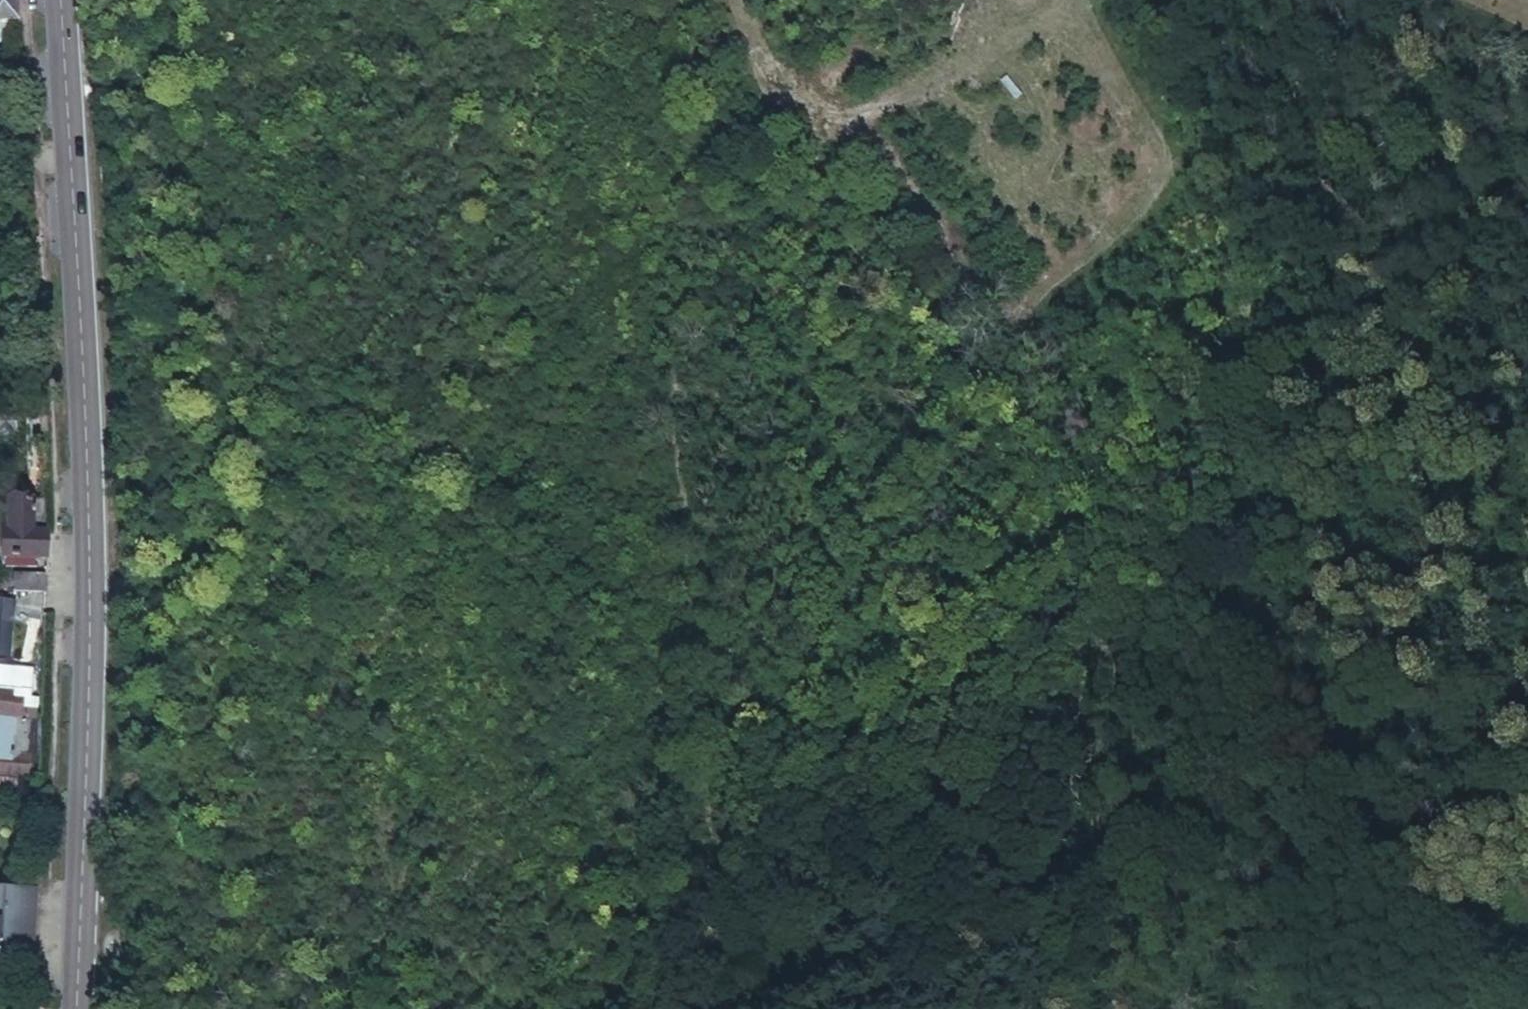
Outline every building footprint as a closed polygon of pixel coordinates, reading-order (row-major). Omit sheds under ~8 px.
[(4,507),(4,564),(46,563),(47,546),(35,545),(35,506),(4,507)] [(4,564),(4,574),(45,576),(46,563),(4,564)] [(15,599),(46,600),(45,585),(14,585),(15,599)] [(14,760),(18,722),(10,721),(13,701),(0,700),(0,759),(14,760)] [(33,955),(35,907),(24,907),(24,898),(0,897),(0,906),(0,967),(16,968),(17,954),(33,955)]
